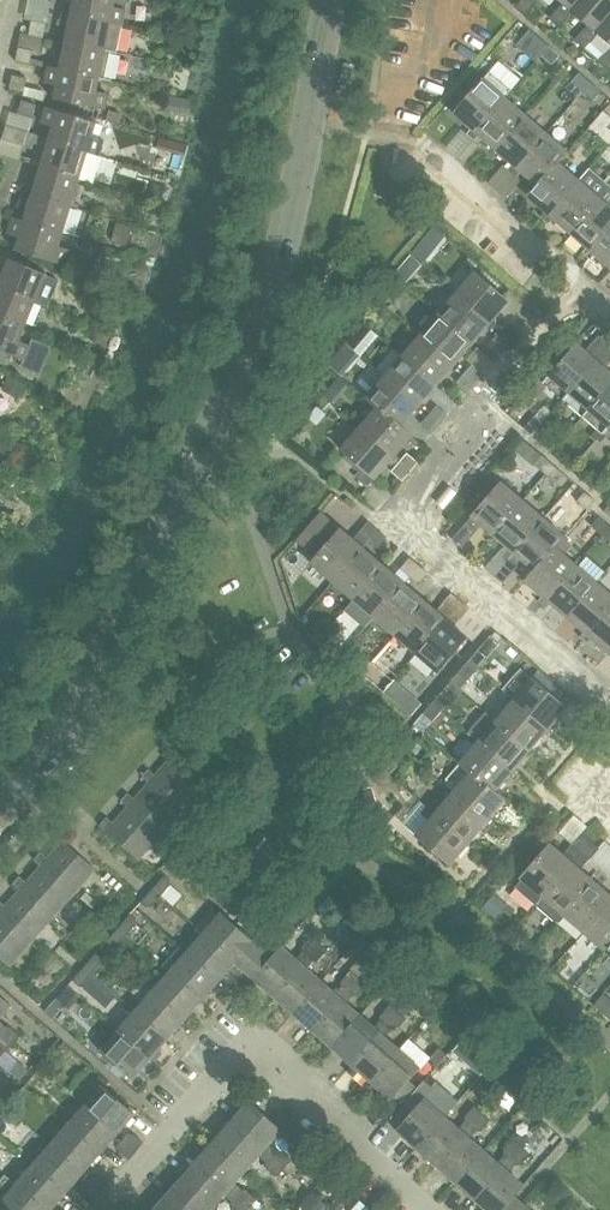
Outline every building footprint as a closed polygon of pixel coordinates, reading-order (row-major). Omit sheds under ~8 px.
[(74,1),(72,12),(72,15),(123,26),(128,0),(68,0),(74,1)] [(515,8),(525,16),(538,2),(537,0),(522,0),(515,8)] [(562,4),(550,18),(559,27),(572,12),(583,0),(558,0),(562,4)] [(572,12),(588,25),(575,40),(585,48),(598,33),(609,19),(609,0),(583,0),(572,12)] [(68,32),(66,42),(116,52),(117,53),(123,26),(72,15),(72,12),(63,11),(60,25),(63,31),(68,32)] [(598,33),(609,44),(609,19),(598,33)] [(32,21),(29,35),(43,38),(46,24),(32,21)] [(516,45),(526,54),(540,38),(530,30),(516,45)] [(540,38),(526,54),(536,62),(541,56),(551,64),(559,55),(540,38)] [(110,79),(116,52),(66,42),(61,69),(99,77),(110,79)] [(33,50),(18,47),(16,61),(30,64),(33,50)] [(600,62),(609,70),(609,50),(600,62)] [(99,77),(61,69),(48,67),(45,83),(57,86),(54,99),(105,110),(108,94),(96,92),(99,77)] [(471,137),(504,98),(490,86),(496,78),(489,72),(454,113),(471,128),(467,134),(471,137)] [(572,82),(582,91),(590,82),(580,73),(572,82)] [(10,89),(17,91),(24,92),(27,79),(13,76),(10,89)] [(590,82),(582,91),(593,100),(601,91),(590,82)] [(496,150),(525,116),(504,98),(471,137),(475,140),(480,135),(496,150)] [(22,101),(18,114),(32,118),(36,105),(22,101)] [(49,141),(99,156),(104,140),(92,137),(96,123),(47,107),(42,124),(53,127),(50,138),(49,141)] [(546,134),(525,116),(496,150),(513,164),(508,169),(512,173),(546,134)] [(6,126),(2,139),(24,146),(28,133),(6,126)] [(609,144),(609,129),(607,126),(599,135),(609,144)] [(41,167),(79,179),(91,183),(99,156),(49,141),(50,138),(37,134),(34,143),(47,147),(41,167)] [(556,163),(566,151),(546,134),(512,173),(516,176),(521,171),(537,185),(556,163)] [(556,163),(537,185),(528,196),(542,208),(537,213),(543,218),(576,180),(556,163)] [(33,195),(71,206),(79,179),(41,167),(33,195)] [(0,173),(0,184),(11,188),(15,175),(1,170),(0,173)] [(576,180),(543,218),(548,223),(553,218),(570,232),(599,199),(576,180)] [(11,188),(0,184),(0,199),(7,201),(11,188)] [(63,233),(71,206),(33,195),(24,221),(63,233)] [(570,232),(586,247),(582,252),(586,255),(609,227),(609,208),(599,199),(570,232)] [(63,233),(24,221),(13,218),(8,233),(20,237),(15,251),(66,266),(70,250),(59,247),(63,233)] [(117,221),(111,241),(127,245),(133,226),(117,221)] [(586,255),(590,259),(594,253),(609,267),(609,227),(586,255)] [(6,268),(0,283),(0,287),(35,301),(46,274),(10,259),(0,254),(0,265),(6,268)] [(475,272),(456,294),(490,322),(508,301),(475,272)] [(0,287),(0,319),(24,328),(35,301),(0,287)] [(456,294),(439,314),(472,343),(490,322),(456,294)] [(472,343),(439,314),(421,335),(454,364),(472,343)] [(24,328),(0,319),(0,351),(24,361),(31,346),(19,341),(24,328)] [(512,341),(519,332),(508,323),(500,331),(512,341)] [(512,341),(500,331),(493,340),(504,350),(512,341)] [(357,336),(355,335),(348,343),(350,344),(362,355),(369,347),(357,336)] [(421,335),(403,355),(437,384),(454,364),(421,335)] [(591,349),(587,352),(576,343),(543,382),(563,399),(609,345),(609,340),(604,335),(591,349)] [(563,399),(582,416),(609,384),(609,371),(606,368),(609,363),(609,345),(563,399)] [(328,363),(331,366),(342,375),(350,366),(339,357),(335,354),(328,363)] [(418,405),(437,384),(403,355),(385,377),(418,405)] [(476,383),(484,374),(472,364),(465,373),(476,383)] [(476,383),(465,373),(457,382),(468,392),(476,383)] [(385,377),(367,397),(378,406),(401,426),(418,405),(385,377)] [(602,433),(609,425),(609,384),(582,416),(602,433)] [(378,406),(360,428),(393,457),(412,435),(401,426),(378,406)] [(437,406),(429,415),(440,424),(448,415),(437,406)] [(440,424),(429,415),(421,424),(432,433),(440,424)] [(536,417),(525,429),(533,436),(544,424),(536,417)] [(393,457),(360,428),(341,450),(375,478),(393,457)] [(407,453),(400,462),(411,471),(418,462),(407,453)] [(535,465),(546,474),(554,465),(543,456),(535,465)] [(403,480),(411,471),(400,462),(392,471),(403,480)] [(554,465),(546,474),(557,483),(565,474),(554,465)] [(367,486),(374,478),(362,468),(359,471),(355,476),(367,486)] [(494,534),(523,501),(501,482),(473,516),(468,522),(473,525),(478,520),(494,534)] [(586,492),(578,501),(588,510),(596,501),(586,492)] [(523,501),(494,534),(511,549),(506,554),(510,558),(543,518),(523,501)] [(311,563),(333,581),(362,548),(340,529),(341,529),(323,513),(297,542),(316,558),(311,563)] [(609,526),(599,517),(591,526),(602,535),(609,526)] [(536,570),(556,548),(565,537),(543,518),(510,558),(514,561),(519,556),(536,570)] [(368,541),(378,530),(369,522),(359,533),(368,541)] [(378,530),(368,541),(377,548),(387,537),(378,530)] [(383,566),(362,548),(333,581),(354,599),(383,566)] [(543,605),(577,566),(556,548),(536,570),(526,581),(544,596),(539,601),(543,605)] [(401,569),(410,577),(419,565),(410,558),(401,569)] [(428,573),(419,565),(410,577),(419,584),(428,573)] [(404,584),(383,566),(354,599),(375,617),(404,584)] [(577,566),(543,605),(547,608),(552,602),(568,617),(597,583),(577,566)] [(568,617),(585,631),(580,637),(585,640),(609,610),(609,594),(597,583),(568,617)] [(425,602),(404,584),(375,617),(396,635),(425,602)] [(461,601),(452,593),(442,604),(451,612),(461,601)] [(461,601),(451,612),(460,620),(470,609),(461,601)] [(425,602),(396,635),(417,653),(446,620),(425,602)] [(585,640),(589,644),(594,638),(608,651),(609,649),(609,610),(585,640)] [(467,638),(446,620),(417,653),(438,671),(467,638)] [(469,661),(478,669),(487,658),(478,650),(469,661)] [(478,669),(469,661),(459,672),(468,680),(478,669)] [(533,679),(514,700),(547,729),(553,733),(556,729),(551,725),(566,707),(533,679)] [(433,703),(442,711),(451,700),(442,692),(433,703)] [(546,741),(549,737),(553,733),(547,729),(514,700),(496,721),(530,750),(541,736),(546,741)] [(442,711),(433,703),(424,713),(433,721),(442,711)] [(468,732),(479,741),(512,770),(517,775),(520,771),(515,766),(530,750),(496,721),(486,712),(468,732)] [(396,745),(406,753),(415,742),(406,734),(396,745)] [(472,771),(494,791),(508,774),(514,779),(517,775),(512,770),(479,741),(461,762),(472,771)] [(406,753),(396,745),(387,756),(396,764),(406,753)] [(149,769),(143,776),(149,782),(181,811),(203,785),(171,757),(155,775),(149,769)] [(442,784),(453,793),(486,822),(492,827),(496,823),(490,818),(505,800),(494,791),(472,771),(461,762),(442,784)] [(379,766),(371,775),(382,784),(390,775),(379,766)] [(161,834),(181,811),(149,782),(135,799),(128,793),(122,800),(128,806),(161,834)] [(486,834),(489,831),(492,827),(486,822),(453,793),(435,814),(469,843),(480,829),(486,834)] [(161,834),(128,806),(114,823),(107,817),(100,825),(107,830),(139,859),(161,834)] [(469,843),(435,814),(416,836),(450,864),(456,869),(460,864),(454,859),(469,843)] [(572,844),(581,852),(590,841),(581,833),(572,844)] [(74,893),(96,868),(64,840),(48,858),(41,852),(34,859),(41,865),(74,893)] [(600,848),(590,841),(581,852),(590,859),(600,848)] [(542,896),(571,862),(550,844),(521,878),(523,879),(517,887),(535,903),(542,896)] [(177,855),(165,868),(182,882),(193,869),(177,855)] [(563,914),(592,880),(571,862),(542,896),(535,903),(556,921),(563,914)] [(52,918),(74,893),(41,865),(27,882),(20,876),(14,883),(20,889),(52,918)] [(152,888),(161,896),(163,893),(171,884),(171,879),(165,874),(152,888)] [(609,901),(609,896),(607,893),(592,880),(563,914),(584,931),(609,901)] [(161,896),(152,888),(140,902),(146,907),(151,907),(161,896)] [(52,918),(20,889),(5,906),(0,901),(0,914),(31,942),(52,918)] [(604,949),(609,943),(609,901),(584,931),(604,949)] [(221,912),(204,932),(236,960),(235,962),(244,970),(262,948),(254,941),(221,912)] [(0,914),(0,958),(10,966),(31,942),(0,914)] [(118,927),(126,935),(136,924),(135,919),(130,914),(118,927)] [(126,935),(118,927),(106,941),(112,946),(117,946),(126,935)] [(219,980),(235,962),(236,960),(204,932),(187,952),(219,980)] [(254,978),(273,995),(301,963),(320,942),(312,936),(302,947),(303,952),(296,959),(281,946),(272,957),(268,954),(262,948),(244,970),(249,975),(254,978)] [(328,950),(320,942),(301,963),(273,995),(292,1013),(321,980),(307,968),(313,961),(319,961),(328,950)] [(169,972),(201,1000),(219,980),(187,952),(169,972)] [(84,966),(92,974),(101,963),(101,958),(96,953),(84,966)] [(92,974),(84,966),(72,980),(78,985),(83,984),(92,974)] [(335,993),(321,980),(292,1013),(312,1030),(341,998),(359,977),(351,970),(342,981),(342,986),(335,993)] [(169,972),(152,992),(184,1020),(201,1000),(169,972)] [(359,977),(341,998),(312,1030),(332,1047),(352,1024),(360,1015),(346,1002),(352,995),(358,995),(367,984),(359,977)] [(135,1011),(167,1039),(184,1020),(152,992),(135,1011)] [(11,1005),(0,995),(0,1017),(11,1005)] [(56,998),(44,1012),(53,1019),(62,1008),(61,1003),(56,998)] [(332,1047),(352,1064),(372,1042),(380,1032),(398,1012),(390,1004),(380,1015),(381,1020),(375,1028),(360,1015),(352,1024),(332,1047)] [(135,1011),(118,1031),(149,1059),(167,1039),(135,1011)] [(352,1064),(371,1082),(392,1059),(400,1050),(385,1037),(391,1030),(397,1029),(406,1018),(398,1012),(380,1032),(372,1042),(352,1064)] [(14,1044),(21,1036),(10,1026),(5,1026),(0,1032),(14,1044)] [(149,1059),(118,1031),(100,1051),(132,1079),(149,1059)] [(0,1032),(0,1046),(6,1052),(14,1044),(0,1032)] [(435,1068),(447,1054),(439,1047),(429,1058),(429,1063),(435,1068)] [(420,1067),(400,1050),(392,1059),(371,1082),(391,1099),(411,1076),(420,1067)] [(103,1085),(85,1105),(118,1133),(135,1114),(103,1085)] [(396,1130),(416,1147),(444,1115),(424,1098),(396,1130)] [(264,1149),(285,1167),(291,1160),(280,1150),(275,1150),(268,1144),(281,1129),(249,1101),(232,1121),(264,1149)] [(100,1153),(118,1133),(85,1105),(68,1125),(100,1153)] [(416,1147),(436,1164),(464,1132),(482,1112),(475,1105),(465,1116),(465,1120),(458,1128),(444,1115),(416,1147)] [(436,1164),(455,1182),(484,1150),(470,1138),(476,1130),(481,1130),(491,1119),(482,1112),(464,1132),(436,1164)] [(232,1121),(214,1140),(247,1169),(259,1155),(266,1161),(266,1166),(277,1176),(285,1167),(264,1149),(232,1121)] [(83,1173),(100,1153),(68,1125),(51,1145),(83,1173)] [(122,1139),(136,1151),(143,1143),(132,1133),(127,1134),(122,1139)] [(118,1149),(129,1159),(136,1151),(122,1139),(118,1144),(118,1149)] [(498,1162),(484,1150),(455,1182),(475,1199),(503,1167),(522,1146),(514,1139),(504,1150),(504,1155),(498,1162)] [(247,1169),(214,1140),(197,1160),(229,1188),(250,1207),(257,1199),(246,1189),(241,1190),(234,1183),(247,1169)] [(33,1164),(66,1193),(83,1173),(51,1145),(33,1164)] [(523,1203),(520,1201),(514,1196),(524,1185),(509,1172),(515,1165),(520,1164),(530,1153),(522,1146),(503,1167),(475,1199),(488,1209),(518,1209),(523,1203)] [(180,1180),(212,1208),(225,1194),(232,1200),(232,1205),(237,1209),(247,1209),(250,1207),(229,1188),(197,1160),(180,1180)] [(66,1193),(33,1164),(16,1184),(46,1209),(50,1209),(66,1193)] [(88,1178),(102,1190),(109,1182),(98,1172),(93,1172),(88,1178)] [(102,1190),(88,1178),(83,1183),(84,1188),(95,1198),(102,1190)] [(162,1199),(174,1209),(210,1209),(212,1208),(180,1180),(162,1199)] [(16,1184),(0,1202),(0,1205),(5,1209),(46,1209),(16,1184)] [(162,1199),(153,1209),(174,1209),(162,1199)]
